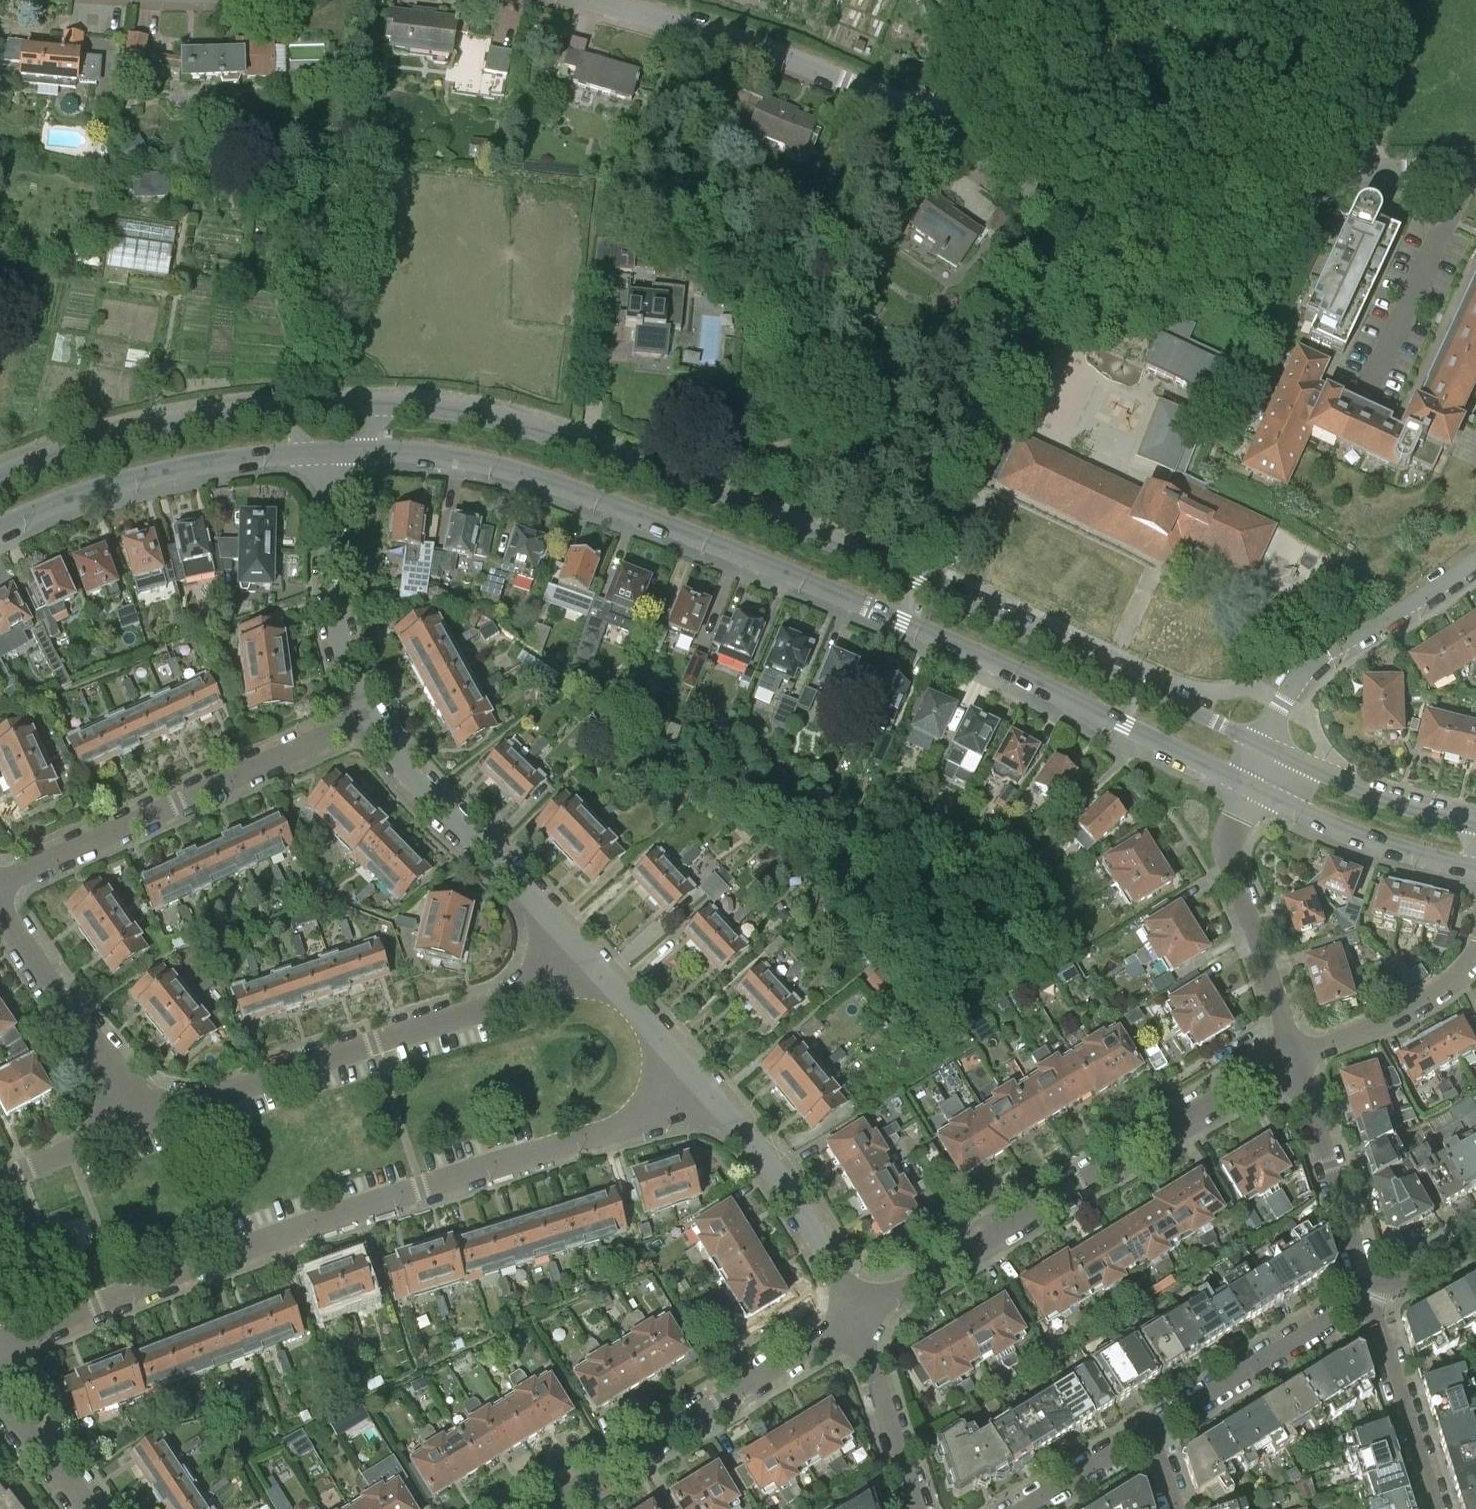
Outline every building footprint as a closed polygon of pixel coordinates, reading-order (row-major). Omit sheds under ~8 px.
[(391,50),(394,50),(393,55),(432,60),(432,64),(447,66),(451,58),(454,34),(467,36),(468,24),(434,19),(435,15),(414,12),(413,16),(391,13),(386,40),(392,41),(391,50)] [(2,44),(1,63),(22,64),(20,86),(67,90),(76,91),(77,82),(79,57),(81,57),(81,50),(82,37),(65,35),(64,53),(24,49),(24,43),(8,42),(8,44),(2,44)] [(238,53),(183,54),(183,61),(144,55),(147,40),(129,38),(125,62),(133,63),(129,83),(149,86),(152,63),(183,68),(184,80),(220,80),(222,86),(238,86),(241,79),(244,79),(244,53),(238,53)] [(244,53),(244,79),(273,78),(272,41),(237,42),(238,53),(244,53)] [(582,57),(585,46),(572,42),(564,68),(577,71),(573,87),(630,103),(639,73),(582,57)] [(507,77),(512,54),(489,48),(484,72),(507,77)] [(781,105),(765,99),(750,93),(728,84),(728,86),(729,86),(728,88),(728,90),(727,92),(727,95),(727,97),(727,99),(727,101),(728,104),(728,107),(721,111),(722,113),(723,115),(724,117),(725,120),(727,122),(729,123),(731,125),(733,127),(735,128),(737,129),(737,128),(749,133),(748,136),(781,149),(791,157),(794,159),(798,160),(803,160),(810,156),(812,152),(814,148),(808,145),(808,144),(815,147),(821,133),(814,130),(816,123),(779,109),(781,105)] [(116,151),(126,168),(147,156),(138,139),(116,151)] [(134,195),(166,194),(166,175),(134,176),(134,195)] [(952,208),(934,196),(911,229),(942,251),(937,259),(956,272),(982,234),(981,233),(978,237),(947,215),(952,208)] [(1376,225),(1377,224),(1378,221),(1378,218),(1378,215),(1377,212),(1375,209),(1373,207),(1371,205),(1368,203),(1366,202),(1362,202),(1359,202),(1356,202),(1354,204),(1351,205),(1349,207),(1347,210),(1297,319),(1307,324),(1301,337),(1304,338),(1331,351),(1344,324),(1354,329),(1385,262),(1375,257),(1387,231),(1379,226),(1376,225)] [(998,211),(985,230),(1006,244),(1019,226),(998,211)] [(173,245),(177,224),(118,215),(114,236),(173,245)] [(168,279),(173,247),(114,238),(109,270),(168,279)] [(597,240),(595,269),(633,273),(636,244),(597,240)] [(109,271),(108,282),(125,285),(127,274),(109,271)] [(1424,469),(1432,473),(1442,451),(1446,452),(1458,426),(1454,424),(1475,376),(1475,273),(1424,385),(1425,385),(1412,415),(1397,408),(1391,421),(1338,397),(1338,398),(1327,392),(1342,359),(1303,341),(1245,468),(1284,486),(1309,431),(1397,471),(1400,472),(1405,471),(1408,467),(1409,467),(1411,463),(1424,469)] [(635,328),(633,353),(667,356),(670,331),(665,330),(668,297),(628,293),(625,327),(635,328)] [(1022,441),(1017,451),(1000,487),(1157,560),(1161,552),(1178,560),(1186,544),(1250,574),(1271,528),(1201,496),(1206,485),(1184,475),(1216,396),(1229,368),(1231,363),(1186,343),(1193,325),(1170,314),(1144,369),(1203,396),(1163,496),(1147,488),(1143,498),(1022,441)] [(388,546),(405,548),(399,589),(399,602),(412,601),(412,602),(426,601),(429,578),(433,546),(423,546),(426,513),(414,512),(412,509),(406,508),(403,510),(392,509),(388,546)] [(217,541),(218,546),(220,561),(232,561),(232,551),(273,552),(274,516),(241,515),(235,517),(235,524),(241,527),(240,541),(217,541)] [(473,556),(487,559),(492,531),(479,528),(479,524),(451,518),(444,554),(433,552),(429,578),(438,580),(441,570),(448,572),(450,564),(454,565),(456,555),(472,558),(473,556)] [(168,547),(175,580),(176,584),(215,576),(223,575),(220,561),(218,546),(210,548),(205,525),(190,527),(185,525),(179,526),(177,530),(173,531),(176,546),(168,547)] [(516,531),(503,572),(501,572),(503,562),(488,558),(486,567),(475,606),(496,612),(505,581),(507,581),(510,572),(531,579),(537,560),(540,560),(543,558),(544,553),(543,549),(541,548),(544,540),(516,531)] [(123,544),(133,581),(135,581),(137,589),(151,585),(149,577),(162,573),(153,537),(137,541),(136,537),(126,540),(127,543),(123,544)] [(116,586),(104,551),(89,555),(85,553),(78,556),(77,560),(74,561),(87,597),(103,591),(104,595),(109,593),(112,602),(120,599),(116,586)] [(232,551),(232,561),(240,561),(239,588),(241,594),(256,594),(256,588),(272,588),(273,552),(232,551)] [(583,556),(571,552),(557,590),(548,586),(542,602),(586,619),(599,584),(591,581),(599,562),(595,561),(595,559),(585,555),(583,556)] [(232,561),(220,561),(222,573),(231,573),(232,561)] [(47,572),(33,578),(47,608),(36,613),(44,629),(49,641),(60,636),(55,625),(69,619),(62,604),(74,599),(59,566),(56,568),(53,566),(47,569),(47,572)] [(598,625),(586,620),(567,672),(586,679),(607,625),(629,633),(649,581),(646,580),(645,577),(638,575),(636,576),(619,570),(598,625)] [(26,642),(21,634),(32,628),(27,617),(11,589),(0,595),(0,656),(26,642)] [(667,630),(668,630),(680,635),(679,637),(693,643),(694,639),(695,639),(708,605),(706,604),(704,601),(699,599),(696,600),(681,594),(667,630)] [(426,609),(426,601),(412,602),(412,601),(399,602),(392,602),(392,613),(412,612),(412,609),(426,609)] [(139,625),(133,606),(121,610),(122,611),(116,613),(122,630),(139,625)] [(447,641),(448,643),(461,636),(455,626),(442,633),(431,613),(395,633),(411,661),(447,641)] [(735,617),(732,623),(722,619),(714,638),(724,642),(719,656),(747,668),(763,628),(749,622),(751,618),(738,613),(737,617),(735,617)] [(194,614),(187,628),(202,635),(208,620),(194,614)] [(1475,661),(1475,620),(1457,632),(1475,661)] [(527,647),(541,656),(550,630),(534,624),(527,647)] [(245,670),(286,665),(281,626),(240,631),(245,670)] [(659,654),(668,630),(667,630),(657,626),(648,650),(659,654)] [(49,641),(44,629),(32,635),(52,676),(59,691),(72,685),(64,670),(54,651),(49,641)] [(466,634),(471,641),(479,636),(478,634),(471,631),(466,634)] [(1454,675),(1475,661),(1457,632),(1435,646),(1454,675)] [(779,633),(757,688),(774,695),(780,681),(787,684),(789,678),(791,679),(795,669),(802,671),(808,656),(802,653),(806,644),(799,641),(797,638),(791,636),(787,636),(779,633)] [(471,641),(466,634),(457,639),(457,643),(458,644),(461,646),(471,641)] [(463,670),(448,643),(447,641),(411,661),(427,690),(463,670)] [(1424,653),(1414,660),(1433,689),(1454,675),(1435,646),(1434,647),(1431,646),(1424,650),(1424,653)] [(559,676),(523,653),(518,661),(553,684),(559,676)] [(694,690),(706,659),(694,654),(682,685),(694,690)] [(831,654),(818,687),(843,697),(856,665),(852,663),(851,661),(848,659),(844,660),(831,654)] [(167,663),(171,672),(179,669),(175,660),(167,663)] [(4,693),(14,687),(0,662),(0,686),(4,693)] [(291,705),(286,665),(245,670),(250,710),(291,705)] [(230,668),(231,676),(240,675),(242,670),(239,667),(230,668)] [(231,676),(230,668),(221,669),(222,677),(231,676)] [(182,677),(179,669),(171,672),(175,680),(180,680),(182,677)] [(427,690),(443,719),(479,699),(463,670),(427,690)] [(745,670),(740,682),(739,686),(746,689),(747,685),(749,686),(755,674),(745,670)] [(195,684),(183,689),(197,719),(220,709),(205,674),(193,680),(195,684)] [(490,680),(494,687),(503,682),(499,675),(490,680)] [(862,700),(872,704),(867,714),(892,725),(907,688),(897,683),(895,680),(889,677),(886,679),(883,678),(879,688),(869,684),(862,700)] [(1422,686),(1416,677),(1409,680),(1415,690),(1422,686)] [(122,684),(126,693),(134,689),(129,680),(122,684)] [(494,687),(490,680),(482,684),(482,688),(483,689),(486,691),(494,687)] [(1365,694),(1366,707),(1402,706),(1402,681),(1367,682),(1367,693),(1365,694)] [(804,688),(798,703),(797,706),(809,712),(816,693),(804,688)] [(137,697),(134,689),(126,693),(130,701),(134,701),(137,697)] [(183,725),(197,719),(183,689),(161,699),(176,733),(185,729),(183,725)] [(1411,691),(1412,705),(1424,705),(1423,690),(1411,691)] [(917,720),(911,731),(938,743),(954,709),(952,708),(951,705),(944,702),(941,703),(927,696),(925,701),(919,698),(910,717),(917,720)] [(790,723),(797,706),(798,703),(782,697),(775,716),(790,723)] [(1436,697),(1425,697),(1425,706),(1436,706),(1436,697)] [(138,709),(152,739),(165,733),(167,737),(176,733),(161,699),(138,709)] [(495,728),(479,699),(443,719),(459,748),(495,728)] [(77,704),(80,713),(88,709),(84,700),(77,704)] [(1403,732),(1402,706),(1366,707),(1366,719),(1368,721),(1369,733),(1403,732)] [(92,717),(88,709),(80,713),(84,721),(89,721),(92,717)] [(138,745),(152,739),(138,709),(115,719),(130,753),(140,749),(138,745)] [(979,761),(996,728),(991,725),(991,722),(984,719),(981,720),(969,715),(953,748),(954,749),(947,763),(974,777),(981,762),(979,761)] [(1443,754),(1446,754),(1454,721),(1429,715),(1421,748),(1432,751),(1433,754),(1441,756),(1443,754)] [(121,757),(130,753),(115,719),(93,729),(106,760),(119,754),(121,757)] [(1421,723),(1413,721),(1410,732),(1418,734),(1421,723)] [(1470,760),(1475,734),(1475,726),(1454,721),(1446,754),(1470,760)] [(42,760),(26,723),(0,735),(0,766),(5,776),(42,760)] [(662,744),(670,747),(674,748),(681,728),(669,724),(662,744)] [(106,760),(93,729),(81,735),(79,731),(67,736),(82,770),(106,760)] [(881,768),(894,738),(884,734),(871,764),(881,768)] [(1016,787),(1037,750),(1024,743),(1024,740),(1017,736),(1013,737),(1010,735),(994,765),(990,772),(991,772),(992,777),(1001,782),(1005,781),(1016,787)] [(57,752),(65,748),(61,739),(53,743),(57,752)] [(536,746),(541,752),(548,745),(543,739),(536,746)] [(501,788),(523,765),(513,756),(517,752),(508,744),(483,770),(501,788)] [(541,752),(536,746),(529,753),(530,757),(531,758),(535,758),(541,752)] [(65,748),(57,752),(61,760),(66,760),(69,757),(65,748)] [(1054,759),(1032,788),(1054,804),(1076,775),(1054,759)] [(59,796),(42,760),(5,776),(21,813),(59,796)] [(533,775),(523,765),(501,788),(520,806),(545,779),(537,771),(533,775)] [(364,806),(360,801),(337,777),(309,804),(318,813),(315,817),(318,820),(322,816),(333,828),(337,832),(364,806)] [(997,802),(1007,809),(1018,795),(1007,788),(997,802)] [(564,854),(594,825),(566,797),(537,825),(564,854)] [(1107,798),(1076,827),(1095,846),(1125,817),(1107,798)] [(607,808),(612,814),(619,807),(614,801),(607,808)] [(383,825),(364,806),(337,832),(353,848),(349,852),(352,855),(353,855),(361,863),(390,835),(381,826),(383,825)] [(612,814),(607,808),(600,814),(601,818),(602,819),(605,820),(612,814)] [(1040,824),(1049,815),(1042,808),(1033,817),(1040,824)] [(278,818),(255,828),(268,859),(292,848),(278,818)] [(621,854),(594,825),(564,854),(592,883),(621,854)] [(246,869),(268,859),(255,828),(242,834),(240,831),(230,835),(246,869)] [(371,867),(382,879),(409,853),(391,834),(390,835),(361,863),(368,870),(371,867)] [(209,849),(223,879),(246,869),(230,835),(221,840),(222,843),(209,849)] [(319,844),(324,850),(331,843),(330,840),(329,839),(325,838),(319,844)] [(1110,890),(1158,861),(1144,838),(1106,861),(1114,874),(1110,877),(1112,880),(1096,889),(1100,896),(1110,890)] [(324,850),(319,844),(312,851),(317,857),(324,850)] [(961,865),(966,855),(949,847),(944,857),(961,865)] [(200,889),(223,879),(209,849),(196,854),(195,851),(185,856),(200,889)] [(687,856),(693,862),(700,855),(695,849),(687,856)] [(650,895),(674,874),(664,864),(668,860),(660,852),(633,877),(650,895)] [(421,865),(409,853),(382,879),(394,891),(390,894),(397,902),(429,870),(424,865),(421,865)] [(177,863),(164,869),(178,900),(200,889),(185,856),(175,860),(177,863)] [(693,862),(687,856),(681,862),(682,866),(683,867),(686,868),(693,862)] [(1365,904),(1353,899),(1363,874),(1337,864),(1337,863),(1330,860),(1326,872),(1328,872),(1321,890),(1350,901),(1346,910),(1339,912),(1356,929),(1365,904)] [(1172,884),(1158,861),(1110,890),(1114,896),(1119,892),(1121,896),(1125,893),(1134,907),(1172,884)] [(269,871),(273,879),(280,875),(277,867),(273,867),(271,867),(269,871)] [(706,897),(729,876),(722,868),(698,889),(706,897)] [(154,910),(178,900),(164,869),(141,879),(154,910)] [(683,884),(674,874),(650,895),(668,914),(694,889),(686,880),(683,884)] [(285,884),(280,875),(273,879),(277,888),(285,884)] [(729,891),(728,890),(735,883),(729,876),(706,897),(713,905),(729,891)] [(1399,923),(1408,888),(1404,887),(1403,884),(1397,883),(1394,885),(1382,882),(1374,917),(1399,923)] [(67,908),(89,941),(123,917),(100,885),(67,908)] [(362,893),(368,898),(374,892),(374,888),(373,887),(369,886),(362,893)] [(1411,889),(1408,888),(1399,923),(1424,929),(1433,894),(1421,891),(1419,888),(1414,886),(1411,889)] [(224,891),(228,899),(235,896),(231,888),(228,888),(226,888),(224,891)] [(1110,890),(1100,896),(1103,900),(1108,899),(1114,896),(1110,890)] [(368,898),(362,893),(355,899),(361,905),(368,898)] [(1439,932),(1438,937),(1435,950),(1450,953),(1459,935),(1450,933),(1458,900),(1445,897),(1444,894),(1439,893),(1436,895),(1433,894),(1424,929),(1439,932)] [(1326,926),(1314,894),(1287,904),(1298,936),(1326,926)] [(239,905),(235,896),(228,899),(232,908),(239,905)] [(426,928),(459,936),(462,920),(471,920),(472,912),(465,910),(464,904),(440,898),(436,903),(428,901),(426,912),(430,913),(426,928)] [(132,906),(137,912),(145,907),(140,900),(132,906)] [(137,912),(132,906),(125,911),(125,915),(127,917),(130,918),(137,912)] [(740,913),(745,919),(752,912),(747,906),(740,913)] [(1149,947),(1144,950),(1148,956),(1192,929),(1178,906),(1145,927),(1153,940),(1147,944),(1149,947)] [(179,912),(182,920),(190,917),(186,909),(182,908),(181,909),(179,912)] [(703,952),(726,931),(717,921),(721,918),(713,909),(686,933),(703,952)] [(745,919),(740,913),(733,919),(734,923),(735,924),(739,925),(745,919)] [(123,917),(89,941),(112,973),(146,950),(123,917)] [(194,925),(190,917),(182,920),(186,929),(194,925)] [(405,927),(407,919),(397,917),(395,925),(405,927)] [(407,919),(405,927),(414,929),(416,926),(417,925),(415,921),(407,919)] [(338,924),(342,934),(349,931),(346,922),(338,924)] [(455,951),(459,936),(426,928),(423,943),(419,942),(416,953),(425,955),(426,961),(449,966),(453,962),(461,963),(462,955),(455,951)] [(1206,952),(1192,929),(1148,956),(1152,962),(1156,959),(1158,963),(1164,959),(1173,973),(1206,952)] [(352,940),(349,931),(342,934),(345,942),(348,943),(350,943),(352,940)] [(735,941),(726,931),(703,952),(720,971),(747,946),(739,938),(735,941)] [(1310,946),(1314,957),(1306,959),(1314,984),(1349,974),(1356,972),(1348,947),(1360,943),(1357,931),(1310,946)] [(291,940),(294,949),(302,947),(299,937),(291,940)] [(787,946),(780,937),(763,952),(770,961),(787,946)] [(387,975),(383,963),(379,952),(375,939),(363,944),(364,948),(352,952),(362,983),(387,975)] [(305,955),(302,947),(294,949),(297,958),(301,958),(303,958),(305,955)] [(379,952),(383,963),(390,961),(386,950),(379,952)] [(1135,957),(1138,962),(1148,956),(1144,950),(1138,953),(1135,957)] [(352,952),(329,960),(340,995),(350,991),(349,988),(362,983),(352,952)] [(244,955),(247,965),(255,962),(252,953),(244,955)] [(1138,962),(1135,957),(1134,956),(1123,963),(1126,969),(1138,962)] [(1146,966),(1152,962),(1148,956),(1138,962),(1140,966),(1146,966)] [(1409,972),(1401,956),(1383,966),(1392,982),(1409,972)] [(329,960),(305,967),(315,998),(329,994),(330,998),(340,995),(329,960)] [(258,971),(255,962),(247,965),(250,973),(253,974),(255,974),(258,971)] [(1061,980),(1074,973),(1068,962),(1055,970),(1061,980)] [(1138,962),(1126,969),(1125,970),(1132,981),(1145,973),(1140,966),(1138,962)] [(800,963),(797,966),(792,970),(798,976),(805,969),(800,963)] [(755,1010),(778,988),(769,978),(773,974),(765,966),(738,991),(755,1010)] [(301,1003),(315,998),(305,967),(282,975),(293,1010),(303,1007),(301,1003)] [(132,995),(156,1026),(189,1001),(164,970),(132,995)] [(798,976),(792,970),(789,973),(786,976),(786,980),(788,981),(791,982),(798,976)] [(1171,971),(1154,981),(1160,992),(1178,982),(1171,971)] [(905,1003),(880,972),(867,982),(893,1013),(905,1003)] [(1034,981),(1041,992),(1057,983),(1051,972),(1034,981)] [(1349,974),(1314,984),(1322,1009),(1356,999),(1349,974)] [(284,1013),(293,1010),(282,975),(258,983),(268,1014),(282,1009),(284,1013)] [(1413,986),(1407,976),(1401,980),(1408,989),(1413,986)] [(208,980),(201,986),(205,992),(213,986),(208,980)] [(1176,1029),(1217,1005),(1203,982),(1169,1002),(1177,1016),(1171,1019),(1176,1029)] [(268,1014),(258,983),(246,987),(244,983),(232,987),(236,997),(244,1022),(268,1014)] [(205,992),(201,986),(193,992),(194,996),(198,998),(205,992)] [(788,998),(778,988),(755,1010),(773,1028),(800,1003),(792,995),(788,998)] [(213,1031),(189,1001),(156,1026),(181,1057),(213,1031)] [(1005,1002),(998,1006),(1002,1013),(1009,1009),(1005,1002)] [(1231,1028),(1217,1005),(1176,1029),(1180,1035),(1182,1038),(1189,1035),(1197,1048),(1231,1028)] [(0,1011),(0,1052),(0,1053),(21,1040),(15,1029),(13,1027),(15,1024),(11,1018),(8,1019),(2,1010),(0,1011)] [(964,1020),(970,1030),(984,1022),(978,1012),(964,1020)] [(1443,1030),(1460,1061),(1475,1052),(1475,1036),(1465,1017),(1453,1024),(1451,1023),(1446,1026),(1446,1028),(1443,1030)] [(1115,1028),(1092,1042),(1117,1083),(1140,1069),(1115,1028)] [(1438,1074),(1460,1061),(1443,1030),(1432,1036),(1429,1035),(1424,1038),(1423,1041),(1420,1043),(1438,1074)] [(1172,1031),(1162,1037),(1166,1044),(1176,1038),(1172,1031)] [(31,1058),(21,1040),(0,1053),(9,1067),(9,1068),(29,1106),(32,1104),(34,1105),(40,1103),(40,1100),(51,1094),(32,1057),(31,1058)] [(1085,1051),(1072,1059),(1092,1093),(1095,1097),(1117,1083),(1092,1042),(1083,1047),(1085,1051)] [(786,1100),(819,1074),(793,1043),(761,1069),(786,1100)] [(1415,1087),(1438,1074),(1420,1043),(1417,1045),(1414,1044),(1410,1047),(1409,1049),(1398,1056),(1415,1087)] [(1044,1047),(1037,1052),(1044,1062),(1051,1058),(1044,1047)] [(832,1057),(837,1063),(845,1057),(840,1051),(832,1057)] [(1037,1066),(1044,1062),(1037,1052),(1030,1056),(1037,1066)] [(837,1063),(832,1057),(825,1063),(826,1067),(827,1068),(830,1069),(837,1063)] [(901,1068),(910,1071),(914,1059),(905,1057),(901,1068)] [(1092,1093),(1072,1059),(1060,1067),(1056,1061),(1046,1066),(1070,1106),(1092,1093)] [(1028,1086),(1048,1119),(1070,1106),(1046,1066),(1037,1072),(1041,1078),(1028,1086)] [(1343,1077),(1351,1102),(1385,1091),(1402,1086),(1399,1077),(1394,1068),(1379,1072),(1377,1066),(1343,1077)] [(29,1106),(9,1068),(0,1072),(0,1103),(7,1118),(19,1111),(21,1113),(26,1110),(26,1108),(29,1106)] [(949,1068),(936,1077),(940,1083),(954,1075),(949,1068)] [(819,1074),(786,1100),(812,1131),(844,1105),(819,1074)] [(1448,1092),(1444,1084),(1438,1087),(1443,1095),(1448,1092)] [(1002,1093),(1025,1134),(1048,1119),(1028,1086),(1015,1094),(1011,1088),(1002,1093)] [(1393,1116),(1385,1091),(1351,1102),(1359,1126),(1388,1117),(1393,1116)] [(1447,1105),(1453,1102),(1459,1098),(1455,1091),(1449,1094),(1443,1098),(1447,1105)] [(1025,1134),(1002,1093),(993,1099),(996,1105),(984,1113),(1004,1146),(1025,1134)] [(1428,1121),(1445,1152),(1448,1158),(1469,1194),(1475,1190),(1475,1095),(1428,1121)] [(946,1102),(956,1117),(965,1112),(956,1096),(946,1102)] [(946,1122),(956,1117),(946,1102),(937,1107),(946,1122)] [(959,1122),(984,1164),(1007,1150),(1004,1146),(984,1113),(981,1109),(959,1122)] [(1406,1112),(1410,1123),(1417,1120),(1413,1110),(1406,1112)] [(1404,1125),(1410,1123),(1406,1112),(1400,1114),(1404,1125)] [(1359,1126),(1368,1155),(1397,1139),(1397,1138),(1395,1139),(1388,1117),(1359,1126)] [(827,1144),(841,1168),(880,1145),(866,1122),(861,1125),(861,1124),(827,1144)] [(961,1177),(984,1164),(959,1122),(936,1134),(940,1140),(939,1141),(961,1177)] [(881,1136),(885,1143),(896,1136),(892,1130),(881,1136)] [(896,1136),(885,1143),(889,1149),(896,1145),(899,1141),(896,1136)] [(1244,1153),(1268,1192),(1277,1186),(1274,1180),(1287,1172),(1267,1139),(1244,1153)] [(1410,1163),(1397,1139),(1368,1155),(1392,1232),(1398,1234),(1435,1214),(1419,1185),(1422,1184),(1421,1182),(1410,1163)] [(886,1155),(880,1145),(841,1168),(854,1191),(889,1171),(881,1158),(886,1155)] [(1466,1196),(1469,1194),(1448,1158),(1436,1164),(1430,1152),(1410,1163),(1421,1182),(1429,1178),(1441,1199),(1440,1199),(1445,1208),(1447,1207),(1449,1210),(1468,1199),(1466,1196)] [(1268,1192),(1244,1153),(1222,1166),(1242,1200),(1255,1191),(1259,1197),(1268,1192)] [(675,1166),(660,1170),(671,1206),(685,1202),(687,1207),(698,1203),(696,1195),(699,1192),(692,1168),(688,1167),(686,1159),(677,1162),(675,1166)] [(893,1169),(889,1171),(855,1192),(868,1215),(907,1191),(893,1169)] [(1040,1174),(1037,1169),(1025,1177),(1027,1181),(1040,1174)] [(656,1211),(671,1206),(660,1170),(645,1174),(642,1172),(634,1174),(636,1182),(632,1186),(639,1210),(644,1211),(647,1219),(658,1216),(656,1211)] [(1176,1189),(1201,1230),(1224,1216),(1199,1175),(1176,1189)] [(923,1182),(913,1188),(917,1195),(927,1189),(923,1182)] [(1201,1230),(1176,1189),(1154,1202),(1156,1207),(1157,1206),(1177,1240),(1190,1231),(1192,1235),(1201,1230)] [(907,1191),(868,1215),(882,1238),(917,1217),(908,1203),(913,1201),(907,1191)] [(603,1198),(587,1203),(597,1238),(613,1234),(614,1239),(624,1236),(612,1193),(604,1195),(603,1198)] [(587,1203),(562,1211),(574,1251),(583,1248),(582,1243),(597,1238),(587,1203)] [(700,1211),(698,1203),(687,1207),(690,1217),(700,1211)] [(699,1242),(704,1251),(743,1227),(729,1205),(695,1225),(703,1239),(699,1242)] [(1135,1220),(1158,1259),(1168,1254),(1164,1247),(1177,1240),(1157,1206),(1156,1207),(1135,1220)] [(1249,1233),(1262,1225),(1252,1209),(1239,1217),(1249,1233)] [(555,1212),(537,1218),(548,1253),(563,1249),(565,1254),(568,1253),(574,1251),(562,1211),(555,1212)] [(524,1222),(511,1226),(524,1266),(533,1264),(532,1258),(535,1257),(548,1253),(537,1218),(524,1222)] [(1149,1265),(1158,1259),(1135,1220),(1112,1233),(1132,1267),(1146,1259),(1149,1265)] [(638,1227),(642,1240),(652,1237),(648,1224),(638,1227)] [(493,1232),(486,1234),(497,1269),(504,1267),(513,1264),(515,1269),(524,1266),(511,1226),(493,1232)] [(715,1258),(722,1271),(757,1251),(743,1227),(704,1251),(710,1261),(715,1258)] [(1299,1251),(1316,1280),(1332,1271),(1334,1265),(1323,1229),(1310,1236),(1306,1228),(1290,1237),(1299,1251)] [(1204,1236),(1211,1246),(1216,1243),(1216,1238),(1212,1231),(1204,1236)] [(1132,1267),(1112,1233),(1090,1247),(1114,1286),(1123,1280),(1120,1274),(1132,1267)] [(486,1234),(462,1241),(463,1243),(474,1280),(483,1278),(481,1273),(497,1269),(486,1234)] [(1211,1246),(1204,1236),(1198,1239),(1202,1247),(1206,1249),(1211,1246)] [(437,1249),(424,1252),(435,1288),(448,1285),(457,1282),(458,1286),(462,1285),(462,1284),(474,1280),(463,1243),(451,1247),(451,1244),(437,1249)] [(1280,1246),(1273,1251),(1298,1292),(1310,1285),(1309,1285),(1316,1280),(1299,1251),(1287,1258),(1280,1246)] [(1090,1247),(1068,1260),(1088,1293),(1101,1285),(1105,1291),(1114,1286),(1090,1247)] [(598,1252),(601,1261),(608,1258),(606,1249),(602,1248),(600,1249),(598,1252)] [(685,1255),(689,1260),(699,1254),(695,1248),(685,1255)] [(771,1273),(757,1251),(722,1271),(731,1285),(727,1288),(732,1297),(771,1273)] [(1288,1299),(1298,1292),(1273,1251),(1265,1255),(1270,1264),(1260,1270),(1279,1303),(1287,1298),(1288,1299)] [(399,1261),(387,1264),(397,1300),(410,1296),(411,1300),(415,1299),(414,1295),(423,1292),(435,1288),(424,1252),(412,1256),(399,1260),(399,1261)] [(704,1262),(699,1254),(689,1260),(692,1266),(697,1266),(704,1262)] [(1075,1301),(1088,1293),(1068,1260),(1066,1256),(1043,1270),(1068,1310),(1077,1305),(1075,1301)] [(611,1268),(608,1258),(601,1261),(604,1270),(611,1268)] [(349,1266),(334,1271),(346,1307),(360,1302),(361,1307),(373,1303),(370,1295),(373,1291),(366,1268),(361,1266),(359,1259),(350,1262),(349,1266)] [(1162,1265),(1168,1274),(1173,1271),(1172,1266),(1169,1261),(1162,1265)] [(548,1267),(550,1276),(558,1273),(555,1265),(552,1264),(550,1264),(548,1267)] [(1168,1274),(1162,1265),(1155,1269),(1158,1275),(1163,1277),(1168,1274)] [(1272,1307),(1279,1303),(1260,1270),(1248,1276),(1244,1269),(1236,1273),(1262,1315),(1273,1308),(1272,1307)] [(1068,1310),(1043,1270),(1021,1283),(1046,1324),(1068,1310)] [(346,1307),(334,1271),(319,1276),(316,1274),(308,1277),(310,1284),(306,1288),(314,1312),(320,1312),(322,1320),(333,1317),(331,1312),(346,1307)] [(561,1283),(558,1273),(550,1276),(553,1285),(561,1283)] [(771,1273),(732,1297),(738,1306),(742,1304),(751,1318),(785,1297),(771,1273)] [(1236,1273),(1228,1278),(1230,1280),(1222,1284),(1223,1286),(1219,1288),(1222,1292),(1223,1292),(1243,1325),(1250,1320),(1251,1322),(1262,1315),(1236,1273)] [(1170,1278),(1168,1279),(1149,1291),(1153,1298),(1174,1285),(1170,1278)] [(498,1283),(500,1291),(508,1289),(505,1280),(502,1279),(500,1280),(498,1283)] [(685,1280),(674,1287),(680,1296),(690,1290),(685,1280)] [(1463,1289),(1475,1314),(1475,1282),(1463,1289)] [(1124,1287),(1117,1291),(1123,1301),(1128,1299),(1128,1293),(1124,1287)] [(511,1298),(508,1289),(500,1291),(503,1301),(511,1298)] [(1475,1336),(1475,1314),(1463,1289),(1443,1300),(1459,1330),(1468,1325),(1474,1337),(1475,1336)] [(596,1304),(597,1304),(609,1298),(605,1290),(592,1296),(596,1304)] [(1196,1295),(1201,1303),(1223,1338),(1243,1326),(1243,1325),(1223,1292),(1222,1292),(1211,1299),(1205,1290),(1196,1295)] [(1118,1304),(1123,1301),(1117,1291),(1110,1296),(1113,1302),(1118,1304)] [(716,1307),(727,1300),(723,1294),(716,1297),(714,1302),(716,1307)] [(262,1308),(275,1343),(290,1337),(292,1342),(302,1338),(286,1296),(279,1299),(279,1301),(262,1308)] [(435,1302),(438,1310),(446,1308),(443,1299),(439,1298),(438,1299),(435,1302)] [(727,1300),(716,1307),(721,1313),(731,1307),(727,1300)] [(1451,1335),(1459,1330),(1443,1300),(1422,1312),(1445,1353),(1457,1346),(1451,1335)] [(1002,1301),(979,1314),(1003,1354),(1014,1348),(1013,1347),(1024,1340),(1021,1334),(1022,1334),(1002,1301)] [(1203,1350),(1223,1338),(1201,1303),(1181,1315),(1203,1350)] [(262,1308),(237,1317),(253,1357),(262,1353),(260,1348),(275,1343),(262,1308)] [(449,1317),(446,1308),(438,1310),(441,1320),(449,1317)] [(518,1324),(527,1320),(523,1312),(514,1316),(518,1324)] [(637,1312),(632,1315),(638,1325),(645,1321),(641,1315),(637,1312)] [(1072,1316),(1078,1327),(1083,1324),(1083,1319),(1078,1312),(1072,1316)] [(1445,1353),(1422,1312),(1406,1321),(1404,1325),(1404,1326),(1415,1363),(1421,1379),(1444,1372),(1439,1356),(1445,1353)] [(995,1358),(995,1359),(1003,1354),(979,1314),(957,1328),(981,1366),(995,1358)] [(638,1325),(632,1315),(627,1318),(628,1323),(631,1329),(638,1325)] [(1160,1326),(1160,1327),(1183,1363),(1203,1350),(1181,1315),(1161,1327),(1160,1326)] [(1073,1330),(1078,1327),(1072,1316),(1065,1320),(1069,1327),(1073,1330)] [(237,1317),(213,1326),(226,1361),(241,1355),(243,1360),(253,1357),(237,1317)] [(346,1322),(350,1330),(357,1328),(354,1319),(351,1318),(349,1319),(346,1322)] [(446,1322),(448,1329),(455,1327),(453,1320),(446,1322)] [(641,1331),(665,1369),(688,1355),(667,1321),(654,1330),(651,1325),(641,1331)] [(213,1326),(188,1336),(204,1376),(213,1372),(211,1367),(226,1361),(213,1326)] [(1162,1376),(1183,1363),(1160,1327),(1139,1340),(1162,1376)] [(360,1337),(357,1328),(350,1330),(353,1339),(360,1337)] [(968,1374),(981,1366),(957,1328),(935,1341),(959,1381),(965,1378),(969,1375),(968,1374)] [(665,1369),(641,1331),(632,1337),(635,1341),(621,1349),(642,1383),(665,1369)] [(1111,1346),(1138,1391),(1159,1378),(1132,1334),(1111,1346)] [(188,1336),(164,1345),(177,1380),(192,1374),(194,1379),(204,1376),(188,1336)] [(465,1349),(463,1343),(462,1340),(454,1343),(457,1352),(465,1349)] [(586,1343),(592,1353),(599,1349),(595,1342),(591,1340),(586,1343)] [(935,1341),(913,1355),(920,1368),(911,1373),(921,1388),(929,1383),(933,1389),(934,1388),(937,1393),(950,1385),(951,1386),(959,1381),(935,1341)] [(453,1343),(445,1346),(448,1355),(456,1352),(453,1343)] [(585,1357),(592,1353),(586,1343),(581,1346),(582,1351),(585,1357)] [(141,1356),(135,1358),(150,1395),(163,1390),(162,1386),(177,1380),(164,1345),(140,1354),(141,1356)] [(619,1397),(642,1383),(621,1349),(619,1345),(596,1359),(619,1397)] [(1116,1404),(1138,1391),(1111,1346),(1089,1359),(1116,1404)] [(1356,1350),(1335,1363),(1353,1391),(1361,1402),(1371,1396),(1364,1384),(1370,1380),(1362,1352),(1356,1350)] [(277,1357),(280,1365),(287,1362),(284,1354),(281,1353),(279,1354),(277,1357)] [(1006,1358),(1013,1369),(1018,1366),(1017,1361),(1013,1354),(1006,1358)] [(129,1358),(104,1367),(117,1404),(138,1396),(140,1400),(143,1399),(143,1398),(150,1395),(135,1358),(130,1361),(129,1358)] [(1006,1358),(1000,1361),(1005,1369),(1009,1371),(1013,1369),(1006,1358)] [(619,1397),(596,1359),(587,1364),(589,1368),(575,1377),(596,1411),(619,1397)] [(291,1371),(287,1362),(280,1365),(284,1374),(291,1371)] [(1347,1394),(1353,1391),(1335,1363),(1318,1373),(1343,1413),(1355,1406),(1347,1394)] [(1089,1366),(1069,1379),(1071,1382),(1094,1418),(1113,1406),(1091,1370),(1089,1366)] [(80,1378),(69,1382),(67,1382),(80,1417),(89,1414),(93,1418),(98,1416),(96,1412),(117,1404),(104,1367),(79,1376),(80,1378)] [(519,1371),(514,1374),(520,1384),(527,1380),(523,1374),(519,1371)] [(1462,1371),(1422,1384),(1429,1408),(1475,1394),(1475,1393),(1475,1383),(1472,1384),(1471,1383),(1466,1384),(1462,1371)] [(228,1375),(231,1384),(239,1381),(235,1372),(232,1372),(230,1372),(228,1375)] [(1333,1419),(1343,1413),(1318,1373),(1299,1385),(1317,1414),(1326,1408),(1333,1419)] [(520,1384),(514,1374),(509,1377),(510,1383),(513,1388),(520,1384)] [(370,1393),(384,1387),(380,1378),(366,1385),(370,1393)] [(1094,1418),(1071,1382),(1069,1379),(1049,1392),(1051,1395),(1073,1431),(1094,1418)] [(524,1390),(547,1428),(570,1414),(550,1380),(536,1388),(533,1384),(524,1390)] [(242,1390),(239,1381),(231,1384),(235,1393),(242,1390)] [(962,1385),(968,1396),(973,1393),(972,1388),(968,1382),(962,1385)] [(968,1396),(962,1385),(956,1389),(960,1396),(965,1398),(968,1396)] [(1317,1414),(1299,1385),(1279,1397),(1304,1436),(1313,1431),(1324,1425),(1317,1414)] [(547,1428),(524,1390),(514,1396),(517,1399),(503,1408),(524,1442),(547,1428)] [(182,1403),(190,1400),(187,1391),(183,1391),(181,1391),(179,1394),(182,1403)] [(1073,1431),(1051,1395),(1049,1392),(1028,1405),(1030,1408),(1052,1444),(1073,1431)] [(1473,1408),(1475,1407),(1475,1396),(1475,1394),(1429,1408),(1436,1429),(1475,1417),(1473,1408)] [(1295,1442),(1304,1436),(1279,1397),(1260,1410),(1285,1449),(1295,1442)] [(473,1399),(468,1402),(475,1412),(481,1408),(478,1402),(473,1399)] [(193,1409),(190,1400),(182,1403),(188,1418),(192,1417),(190,1410),(193,1409)] [(468,1416),(475,1412),(468,1402),(463,1405),(464,1410),(468,1416)] [(1052,1444),(1030,1408),(1028,1405),(1007,1418),(1031,1457),(1052,1444)] [(807,1419),(830,1458),(840,1452),(837,1447),(849,1439),(829,1406),(807,1419)] [(356,1426),(369,1418),(362,1407),(349,1415),(356,1426)] [(488,1412),(478,1418),(501,1456),(524,1442),(503,1408),(490,1416),(488,1412)] [(1274,1455),(1285,1449),(1260,1410),(1240,1422),(1258,1451),(1267,1445),(1274,1455)] [(118,1418),(121,1426),(129,1423),(126,1415),(122,1414),(120,1415),(118,1418)] [(1475,1417),(1436,1429),(1445,1458),(1475,1448),(1475,1417)] [(479,1470),(501,1456),(478,1418),(469,1423),(471,1427),(458,1435),(479,1470)] [(986,1431),(988,1434),(989,1434),(1010,1470),(1031,1458),(1030,1457),(1031,1457),(1007,1418),(986,1431)] [(785,1433),(805,1466),(818,1458),(821,1463),(830,1458),(807,1419),(785,1433)] [(1249,1456),(1258,1451),(1240,1422),(1220,1434),(1238,1462),(1245,1474),(1256,1467),(1249,1456)] [(133,1432),(129,1423),(121,1426),(125,1435),(133,1432)] [(423,1429),(429,1440),(436,1436),(432,1429),(428,1426),(423,1429)] [(1392,1450),(1385,1427),(1352,1438),(1345,1440),(1346,1445),(1349,1445),(1351,1453),(1345,1455),(1348,1464),(1347,1464),(1348,1464),(1392,1450)] [(988,1434),(975,1442),(967,1446),(961,1430),(957,1428),(936,1442),(953,1497),(958,1499),(984,1483),(988,1484),(1010,1470),(989,1434),(988,1434)] [(422,1444),(429,1440),(423,1429),(418,1432),(419,1437),(422,1444)] [(1342,1443),(1337,1431),(1328,1434),(1333,1446),(1342,1443)] [(455,1432),(433,1445),(456,1484),(479,1470),(458,1435),(455,1432)] [(762,1446),(785,1485),(795,1479),(791,1474),(805,1466),(785,1433),(762,1446)] [(1226,1470),(1238,1462),(1220,1434),(1202,1445),(1226,1484),(1233,1480),(1226,1470)] [(132,1455),(147,1476),(172,1459),(165,1448),(169,1445),(163,1435),(132,1455)] [(197,1438),(189,1443),(194,1450),(202,1445),(197,1438)] [(194,1450),(189,1443),(181,1448),(181,1452),(182,1453),(185,1455),(194,1450)] [(433,1498),(456,1484),(433,1445),(423,1451),(426,1455),(412,1463),(433,1498)] [(1233,1494),(1226,1484),(1202,1445),(1188,1454),(1185,1461),(1196,1497),(1215,1486),(1224,1500),(1233,1494)] [(763,1498),(785,1485),(762,1446),(739,1460),(743,1466),(733,1472),(745,1493),(755,1487),(759,1493),(760,1493),(763,1498)] [(1445,1458),(1451,1479),(1475,1472),(1475,1448),(1445,1458)] [(1399,1473),(1392,1450),(1348,1464),(1350,1473),(1354,1472),(1359,1485),(1360,1485),(1399,1473)] [(1342,1465),(1340,1458),(1331,1461),(1334,1468),(1342,1465)] [(151,1490),(156,1499),(190,1477),(184,1468),(180,1471),(172,1459),(147,1476),(154,1488),(151,1490)] [(833,1463),(840,1473),(846,1469),(840,1459),(833,1463)] [(380,1508),(412,1508),(399,1487),(407,1482),(394,1461),(363,1480),(368,1489),(372,1495),(380,1508)] [(833,1463),(827,1466),(831,1473),(836,1476),(840,1473),(833,1463)] [(694,1482),(710,1508),(724,1508),(736,1502),(716,1468),(694,1482)] [(1292,1487),(1301,1481),(1294,1469),(1285,1474),(1292,1487)] [(1451,1479),(1459,1503),(1475,1497),(1475,1472),(1451,1479)] [(734,1490),(741,1486),(733,1473),(726,1478),(734,1490)] [(1361,1508),(1369,1508),(1407,1497),(1399,1473),(1360,1485),(1363,1496),(1358,1498),(1361,1508)] [(168,1508),(186,1508),(199,1500),(192,1488),(196,1486),(190,1477),(156,1499),(161,1506),(165,1504),(168,1508)] [(217,1485),(221,1491),(229,1486),(225,1479),(217,1485)] [(361,1494),(368,1489),(363,1480),(362,1479),(357,1482),(357,1487),(361,1494)] [(870,1496),(865,1480),(843,1494),(852,1508),(851,1508),(874,1508),(870,1496)] [(1303,1501),(1314,1498),(1309,1480),(1300,1482),(1299,1487),(1303,1501)] [(694,1482),(671,1496),(679,1508),(710,1508),(694,1482)] [(221,1491),(217,1485),(209,1490),(209,1494),(210,1495),(214,1496),(221,1491)] [(1102,1507),(1104,1508),(1150,1508),(1146,1495),(1143,1487),(1137,1485),(1102,1507)] [(411,1499),(416,1496),(410,1486),(405,1489),(411,1499)] [(788,1490),(795,1501),(799,1498),(799,1494),(795,1486),(788,1490)] [(274,1508),(291,1508),(278,1487),(265,1494),(274,1508)] [(1281,1492),(1271,1495),(1274,1505),(1284,1503),(1281,1492)] [(13,1500),(11,1502),(8,1499),(5,1501),(0,1494),(0,1508),(20,1508),(13,1500)] [(358,1508),(380,1508),(372,1495),(362,1501),(365,1505),(358,1508)] [(1274,1505),(1271,1495),(1260,1498),(1262,1505),(1274,1505)] [(1407,1497),(1369,1508),(1411,1508),(1407,1497)] [(1459,1503),(1461,1508),(1475,1508),(1475,1497),(1459,1503)] [(199,1500),(186,1508),(205,1508),(199,1500)]
